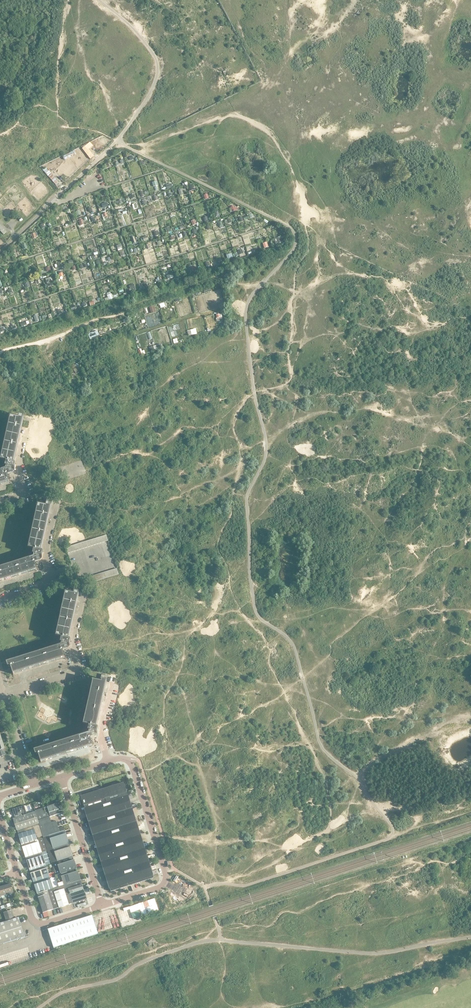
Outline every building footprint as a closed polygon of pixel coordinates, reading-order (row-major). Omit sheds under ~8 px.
[(90,142),(82,149),(90,159),(94,156),(88,149),(93,146),(90,142)] [(74,149),(63,154),(65,158),(76,153),(74,149)] [(46,167),(43,170),(56,185),(56,186),(58,189),(59,188),(61,187),(58,184),(59,183),(52,174),(51,174),(50,172),(51,171),(48,168),(48,169),(47,169),(46,167)] [(13,471),(14,471),(14,470),(16,464),(13,464),(23,417),(20,416),(19,419),(11,417),(1,461),(7,463),(6,468),(7,468),(7,470),(0,472),(0,485),(10,482),(7,472),(12,470),(12,472),(13,471)] [(0,568),(0,581),(37,569),(37,570),(34,560),(39,558),(40,559),(41,559),(41,558),(42,558),(42,557),(43,552),(41,552),(40,552),(41,550),(46,525),(49,514),(51,505),(47,504),(46,507),(45,506),(42,506),(39,505),(35,521),(34,527),(34,528),(29,549),(34,550),(33,555),(34,556),(34,557),(34,558),(0,568)] [(69,646),(69,645),(70,642),(71,640),(69,640),(68,640),(78,593),(75,592),(74,595),(66,593),(56,637),(62,639),(61,643),(62,644),(61,646),(7,663),(8,667),(11,666),(13,674),(65,657),(62,648),(67,646),(67,647),(68,647),(69,647),(69,646)] [(97,734),(97,733),(98,728),(96,728),(96,727),(106,681),(102,680),(101,682),(93,681),(83,725),(89,726),(88,731),(89,731),(89,733),(89,734),(34,751),(35,755),(38,754),(40,762),(92,745),(89,735),(94,734),(95,735),(96,735),(96,734),(97,734)] [(153,878),(124,783),(81,796),(111,891),(153,878)] [(48,810),(51,817),(59,814),(58,810),(59,809),(57,804),(47,807),(48,810)] [(13,809),(15,818),(27,814),(25,805),(13,809)] [(51,817),(48,810),(46,811),(45,807),(35,811),(35,812),(38,821),(50,817),(51,817)] [(27,814),(15,818),(13,819),(16,827),(11,828),(12,832),(39,824),(38,821),(35,812),(27,814)] [(43,837),(59,832),(58,828),(56,821),(56,819),(51,821),(50,817),(38,821),(39,824),(43,836),(43,837)] [(19,836),(21,844),(37,839),(36,838),(43,836),(39,824),(12,832),(14,837),(19,836)] [(47,851),(69,844),(65,830),(59,832),(43,837),(47,851)] [(38,839),(37,839),(21,844),(25,858),(47,851),(43,837),(43,838),(38,840),(38,839)] [(52,864),(73,857),(69,844),(47,851),(51,864),(52,864)] [(47,851),(25,858),(30,871),(51,864),(47,851),(51,864),(47,851)] [(55,875),(77,869),(73,857),(52,864),(55,875)] [(55,875),(53,876),(52,874),(51,874),(50,870),(52,869),(51,864),(30,871),(33,882),(55,875)] [(66,884),(81,880),(77,869),(55,875),(59,887),(66,884)] [(37,894),(47,891),(53,889),(59,887),(55,875),(33,882),(35,889),(30,891),(32,895),(37,894)] [(82,885),(81,880),(66,884),(68,889),(82,885)] [(5,886),(7,895),(13,893),(11,884),(5,886)] [(70,894),(68,889),(66,884),(59,887),(53,889),(59,907),(59,908),(73,904),(70,894)] [(70,894),(84,890),(82,885),(68,889),(70,894)] [(54,909),(59,907),(53,889),(47,891),(53,910),(54,915),(57,914),(55,910),(54,909)] [(70,894),(73,904),(87,899),(85,895),(85,893),(84,890),(70,894)] [(53,910),(47,891),(37,894),(44,918),(48,917),(46,912),(53,910)] [(130,911),(156,905),(154,899),(128,906),(130,911)] [(3,913),(6,920),(13,918),(11,910),(3,913)] [(92,915),(90,916),(47,929),(53,948),(98,934),(92,915)] [(14,919),(0,923),(0,944),(24,937),(19,918),(14,919)]
